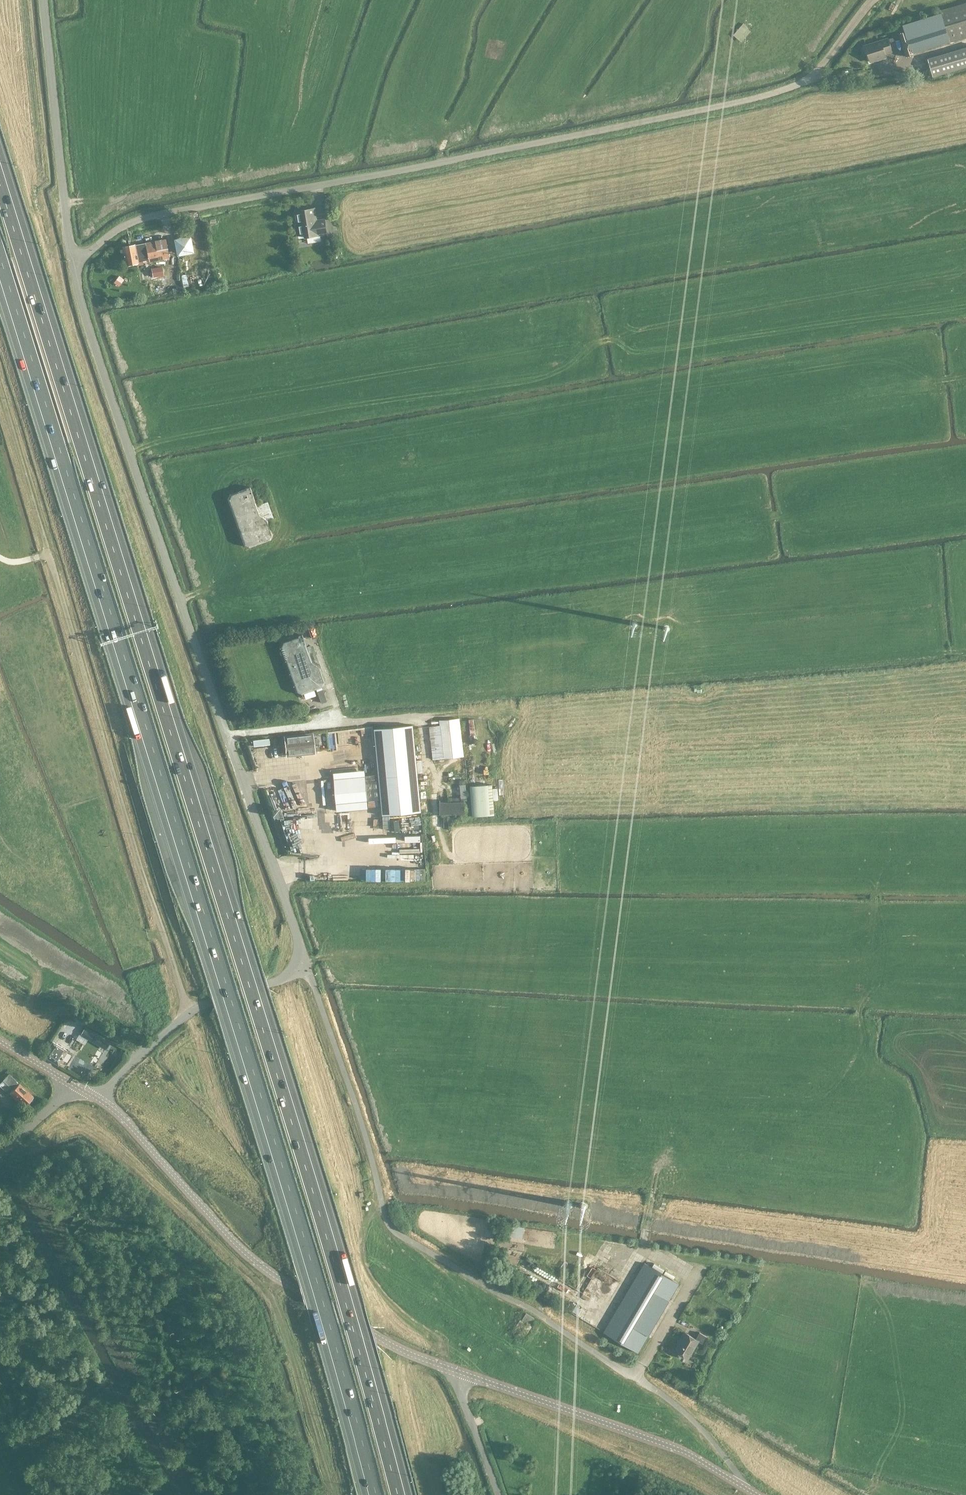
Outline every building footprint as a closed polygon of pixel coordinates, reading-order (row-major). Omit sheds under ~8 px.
[(965,37),(965,3),(940,10),(942,15),(918,22),(917,21),(903,26),(905,33),(899,35),(906,56),(916,54),(916,52),(950,42),(965,37)] [(745,23),(733,36),(743,45),(755,33),(745,23)] [(865,46),(870,62),(886,57),(885,54),(892,52),(888,39),(865,46)] [(933,77),(962,68),(965,67),(965,47),(928,59),(933,77)] [(325,219),(317,220),(315,208),(296,210),(299,225),(296,225),(298,236),(304,235),(305,238),(328,234),(325,219)] [(138,262),(148,260),(149,262),(169,258),(165,238),(145,242),(145,243),(122,247),(126,265),(138,262)] [(175,241),(177,255),(190,254),(188,239),(175,241)] [(153,280),(164,278),(162,267),(151,269),(153,280)] [(118,277),(114,282),(120,287),(124,282),(118,277)] [(271,531),(267,520),(259,514),(256,504),(249,486),(245,487),(245,488),(233,492),(231,493),(229,493),(227,499),(243,544),(248,546),(269,539),(272,534),(271,531)] [(259,514),(267,520),(274,517),(268,500),(256,504),(259,514)] [(325,680),(320,667),(312,661),(306,645),(302,633),(298,634),(298,635),(282,640),(280,646),(282,653),(296,691),(301,693),(316,688),(322,686),(325,680)] [(312,661),(320,667),(311,643),(307,645),(312,661)] [(326,699),(321,686),(316,688),(321,701),(326,699)] [(454,720),(426,723),(430,760),(458,756),(454,720)] [(476,747),(474,722),(462,723),(463,743),(468,743),(468,748),(476,747)] [(375,729),(379,774),(383,815),(422,812),(418,774),(423,773),(422,754),(416,754),(414,725),(375,729)] [(312,735),(284,738),(286,755),(314,751),(312,735)] [(381,799),(379,774),(366,776),(366,777),(335,779),(337,803),(368,799),(381,799)] [(489,783),(470,784),(471,816),(490,815),(489,783)] [(438,797),(438,815),(462,815),(462,800),(450,800),(450,797),(438,797)] [(385,824),(393,823),(393,815),(384,815),(385,824)] [(425,853),(425,840),(404,840),(404,853),(425,853)] [(320,854),(321,848),(294,844),(293,850),(320,854)] [(377,845),(377,854),(389,854),(389,845),(377,845)] [(334,879),(387,878),(387,866),(364,867),(364,873),(334,873),(334,879)] [(388,867),(387,879),(406,880),(406,868),(388,867)] [(426,867),(412,868),(412,880),(426,879),(426,867)] [(102,1037),(85,1027),(80,1034),(97,1044),(102,1037)] [(58,1065),(68,1050),(52,1041),(43,1056),(58,1065)] [(24,1106),(33,1096),(19,1083),(16,1081),(16,1080),(9,1073),(3,1080),(13,1089),(10,1093),(24,1106)] [(510,1235),(522,1238),(524,1228),(511,1225),(510,1235)] [(495,1239),(496,1228),(488,1227),(486,1237),(495,1239)] [(645,1263),(604,1332),(638,1352),(679,1283),(645,1263)] [(522,1321),(530,1326),(535,1317),(527,1312),(522,1321)] [(516,1326),(517,1327),(511,1336),(521,1342),(523,1338),(524,1337),(525,1335),(526,1333),(528,1333),(532,1327),(530,1326),(522,1321),(520,1320),(516,1326)] [(679,1344),(675,1351),(688,1359),(698,1341),(703,1344),(707,1336),(700,1332),(696,1339),(685,1332),(678,1343),(679,1344)]
